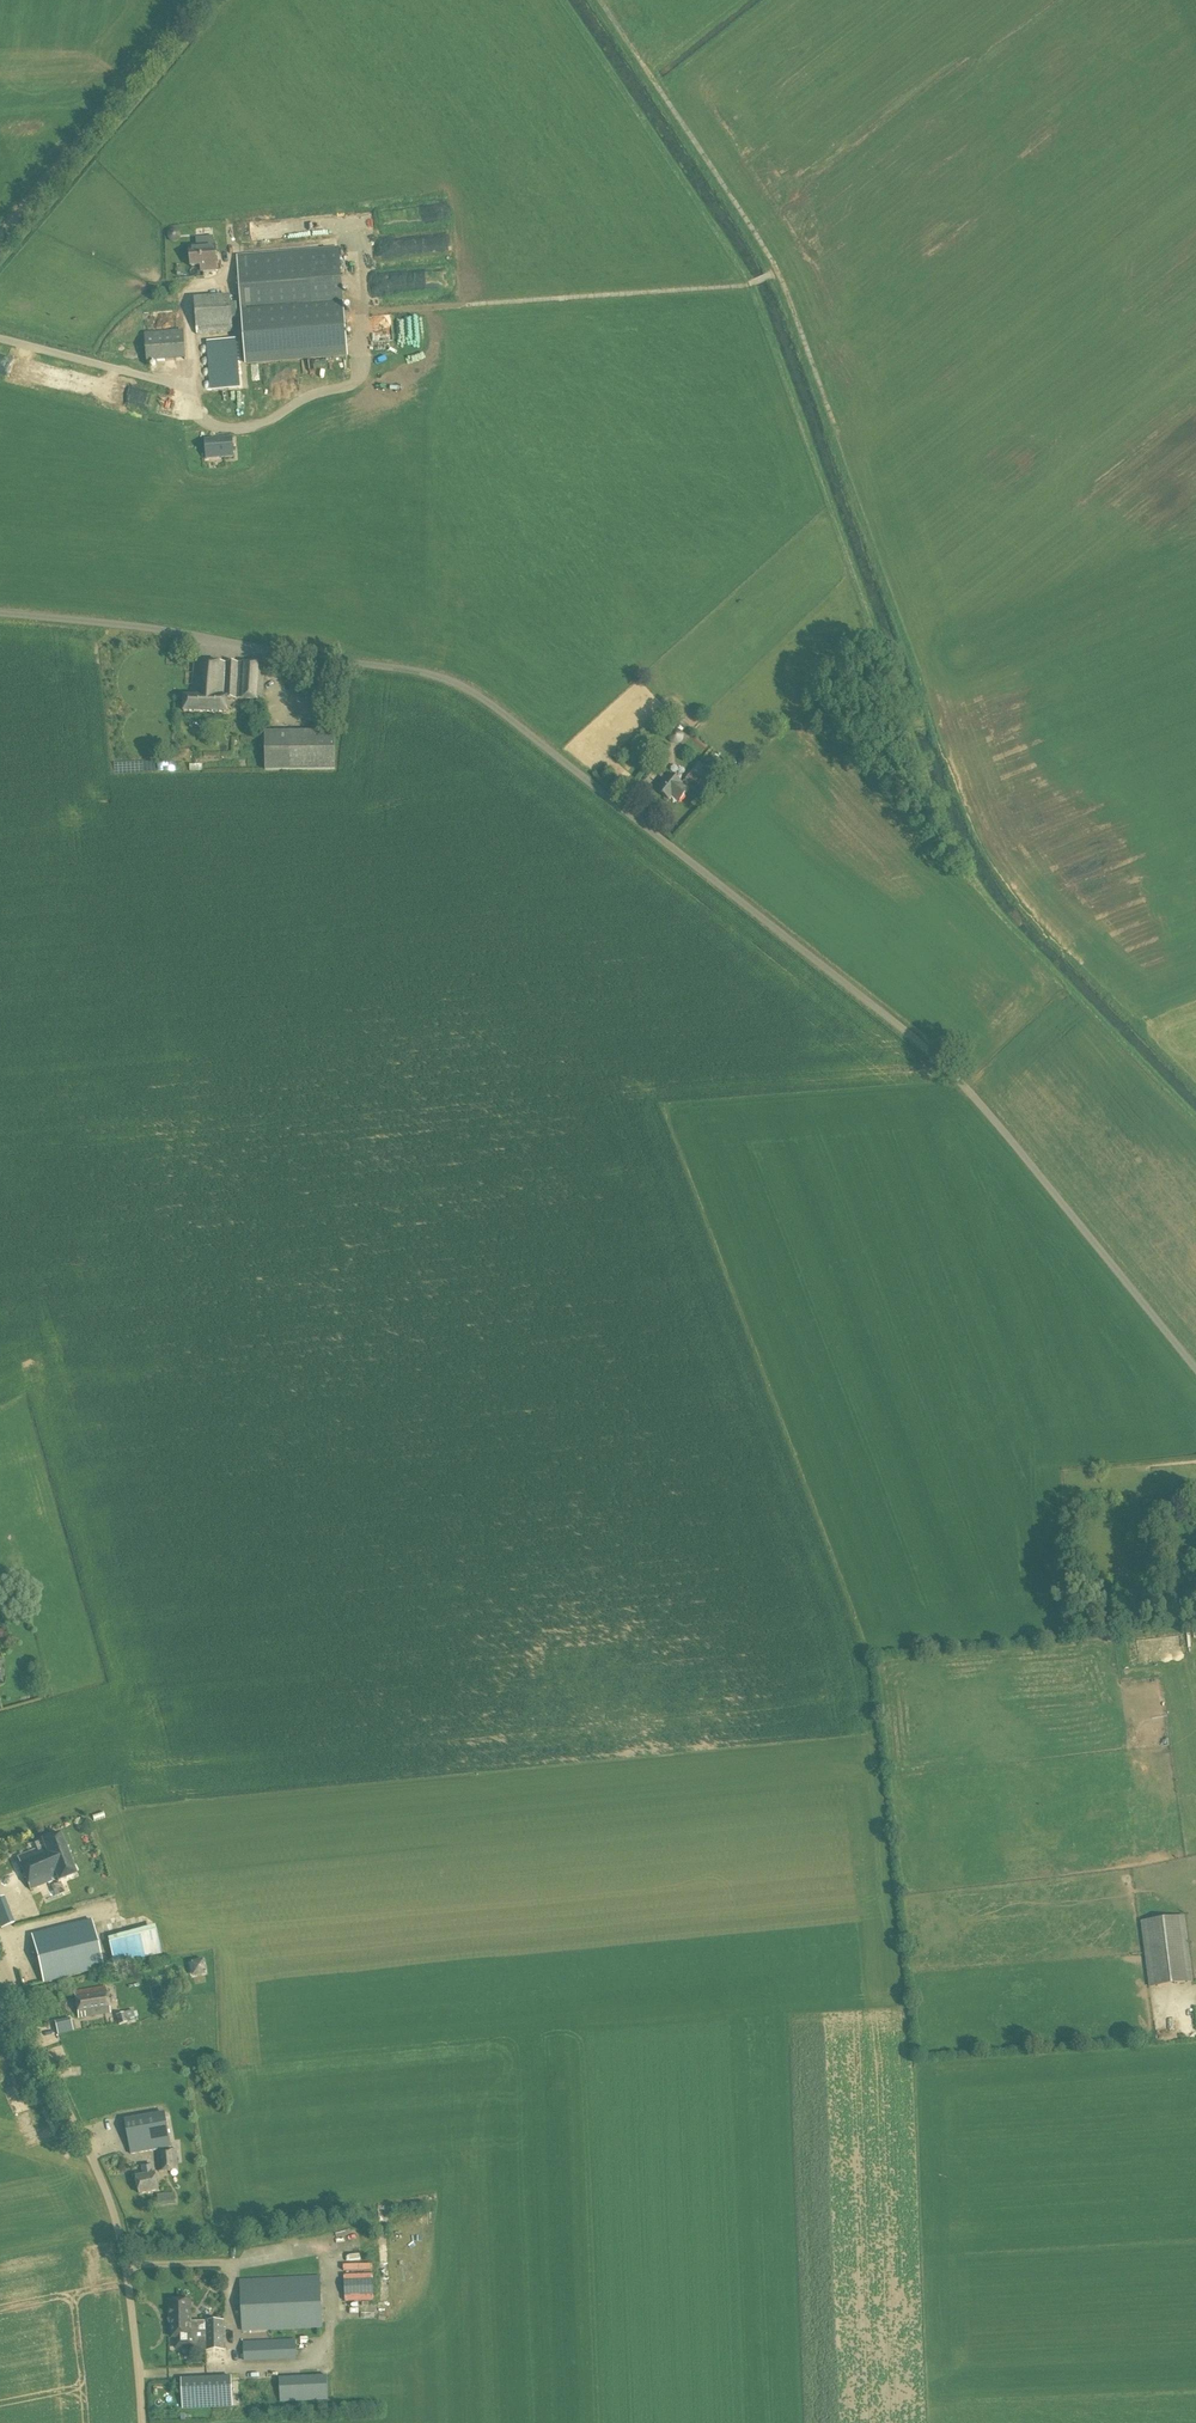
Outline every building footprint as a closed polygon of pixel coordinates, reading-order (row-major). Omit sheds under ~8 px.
[(287,224),(289,238),(301,237),(299,222),(287,224)] [(216,271),(215,246),(190,248),(191,267),(201,266),(202,272),(216,271)] [(246,365),(347,358),(339,247),(237,255),(246,365)] [(197,335),(233,332),(232,317),(231,307),(231,302),(230,295),(194,298),(197,335)] [(379,344),(395,343),(394,316),(378,316),(379,344)] [(147,362),(185,359),(183,331),(145,333),(147,362)] [(237,339),(207,342),(211,391),(241,389),(237,339)] [(172,400),(156,400),(156,409),(171,409),(172,400)] [(233,439),(206,441),(207,460),(235,458),(233,439)] [(263,700),(264,664),(244,663),(194,662),(193,696),(184,696),(184,711),(227,712),(227,698),(242,699),(242,700),(263,700)] [(324,730),(323,681),(312,681),(313,731),(265,731),(265,771),(335,770),(334,730),(324,730)] [(691,726),(676,714),(667,725),(668,726),(666,729),(669,731),(671,728),(673,730),(678,725),(684,730),(685,728),(688,730),(691,726)] [(181,759),(184,767),(193,764),(191,757),(181,759)] [(703,796),(718,777),(699,762),(682,784),(669,774),(656,789),(669,800),(672,797),(678,802),(689,790),(686,787),(688,785),(703,796)] [(64,1892),(60,1880),(75,1874),(59,1833),(42,1840),(43,1843),(35,1846),(36,1849),(17,1856),(30,1889),(52,1880),(54,1886),(52,1887),(55,1896),(64,1892)] [(12,1924),(8,1913),(0,1916),(0,1917),(5,1927),(12,1924)] [(1149,1987),(1192,1982),(1184,1915),(1140,1921),(1149,1987)] [(43,1982),(103,1967),(91,1920),(31,1935),(43,1982)] [(154,1925),(107,1938),(115,1966),(162,1953),(154,1925)] [(206,1972),(204,1961),(202,1961),(202,1959),(191,1961),(191,1963),(189,1964),(191,1975),(193,1975),(193,1977),(205,1975),(204,1973),(206,1972)] [(115,1977),(132,1973),(130,1966),(114,1970),(115,1977)] [(78,2018),(109,2013),(105,1986),(73,1992),(78,2018)] [(133,2012),(132,2010),(123,2013),(123,2012),(115,2015),(118,2025),(126,2022),(126,2020),(137,2016),(136,2011),(133,2012)] [(58,2034),(72,2031),(69,2019),(55,2022),(58,2034)] [(131,2155),(171,2147),(164,2112),(124,2119),(131,2155)] [(158,2171),(178,2169),(177,2150),(157,2151),(158,2171)] [(153,2174),(151,2164),(142,2166),(144,2175),(136,2177),(139,2194),(158,2190),(155,2173),(153,2174)] [(158,2205),(175,2204),(174,2193),(157,2194),(158,2205)] [(353,2228),(335,2231),(337,2239),(355,2236),(353,2228)] [(243,2331),(322,2327),(320,2276),(240,2279),(243,2331)] [(201,2326),(201,2321),(192,2322),(192,2300),(170,2301),(170,2317),(174,2317),(174,2327),(192,2327),(192,2326),(201,2326)] [(363,2318),(362,2310),(348,2310),(349,2319),(363,2318)] [(192,2327),(174,2327),(174,2337),(177,2337),(178,2348),(196,2348),(195,2335),(192,2335),(192,2332),(205,2331),(205,2350),(224,2350),(224,2321),(201,2321),(201,2326),(192,2326),(192,2327)] [(244,2361),(296,2359),(296,2339),(243,2341),(244,2361)] [(280,2402),(328,2400),(327,2375),(279,2377),(280,2402)] [(182,2409),(233,2407),(231,2376),(181,2378),(182,2409)]
